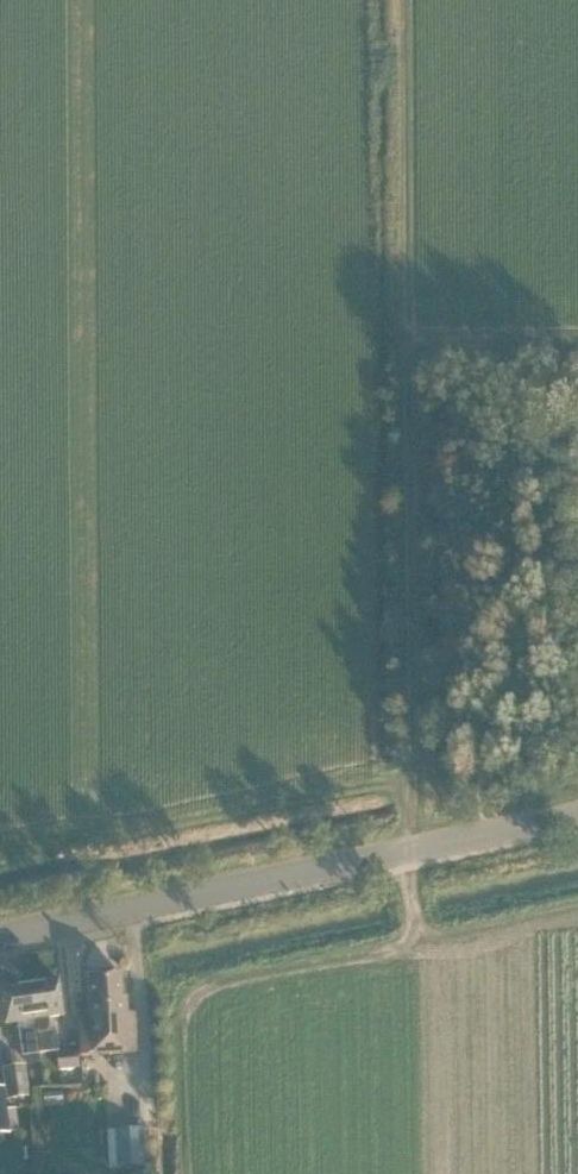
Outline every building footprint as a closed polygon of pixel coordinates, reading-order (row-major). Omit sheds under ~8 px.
[(81,1055),(138,1052),(136,1012),(127,1013),(126,997),(123,998),(121,973),(89,975),(91,1015),(79,1015),(81,1055)] [(59,979),(29,983),(40,1054),(59,1051),(56,1031),(51,1032),(49,1018),(64,1016),(59,979)] [(40,1054),(29,983),(0,988),(5,1024),(18,1022),(22,1057),(40,1054)] [(57,1052),(59,1071),(79,1069),(77,1050),(57,1052)] [(3,1069),(8,1099),(29,1096),(25,1065),(3,1069)] [(0,1089),(0,1135),(9,1133),(3,1088),(0,1089)] [(107,1129),(109,1169),(142,1167),(140,1127),(107,1129)]
